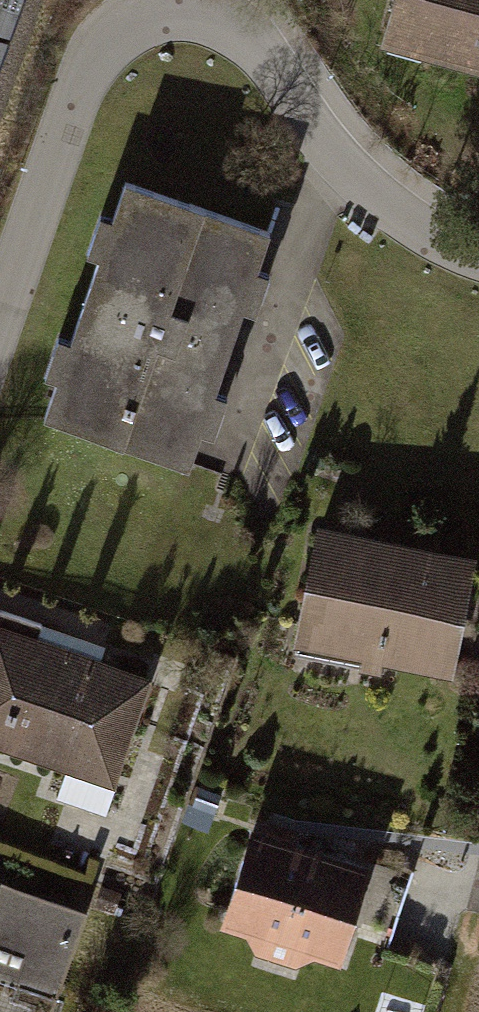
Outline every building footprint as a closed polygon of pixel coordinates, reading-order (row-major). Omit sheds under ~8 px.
[(380,45),(478,72),(478,0),(393,0),(380,45)] [(254,235),(116,186),(33,422),(171,470),(254,235)] [(476,557),(317,526),(293,648),(452,679),(476,557)] [(0,606),(0,758),(97,791),(143,654),(0,606)] [(374,868),(251,830),(219,930),(246,938),(255,956),(296,969),(315,959),(343,968),(374,868)] [(359,930),(394,940),(416,864),(380,854),(359,930)] [(0,875),(0,1011),(41,1011),(78,901),(0,875)]
